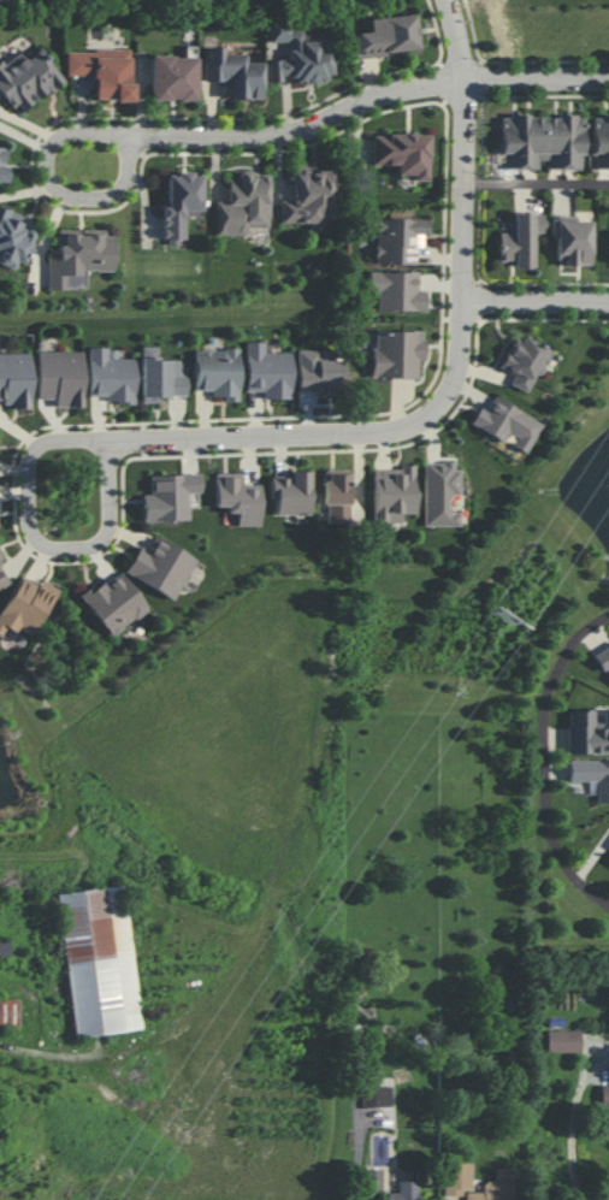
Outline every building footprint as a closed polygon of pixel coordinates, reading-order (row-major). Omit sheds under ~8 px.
[(369,18),(370,32),(349,33),(351,56),(419,52),(416,15),(369,18)] [(332,80),(329,32),(301,34),(300,24),(268,26),(269,43),(287,42),(289,59),(267,61),(268,83),(281,82),(281,76),(291,75),(292,83),(332,80)] [(262,62),(244,62),(244,54),(222,54),(222,47),(205,47),(204,81),(225,81),(225,98),(262,99),(262,62)] [(62,81),(38,50),(26,60),(18,49),(0,63),(0,90),(19,115),(62,81)] [(94,101),(131,100),(130,49),(66,50),(66,76),(93,75),(94,101)] [(196,101),(197,57),(151,56),(150,100),(196,101)] [(583,169),(583,116),(502,117),(502,169),(539,169),(539,160),(547,160),(547,169),(583,169)] [(593,116),(593,169),(608,169),(608,116),(593,116)] [(371,164),(396,164),(396,175),(413,175),(412,180),(428,181),(429,134),(372,133),(371,164)] [(280,222),(332,221),(332,170),(291,171),(292,200),(280,200),(280,222)] [(202,173),(168,173),(167,207),(163,207),(163,243),(184,243),(184,216),(202,216),(202,173)] [(216,236),(246,235),(246,228),(269,227),(269,173),(237,173),(237,179),(227,179),(227,201),(215,201),(216,236)] [(23,270),(39,221),(0,208),(0,262),(23,270)] [(532,268),(533,233),(543,233),(543,213),(513,212),(513,233),(499,233),(498,261),(513,261),(513,268),(532,268)] [(590,266),(591,221),(576,221),(576,217),(551,216),(551,239),(556,239),(556,259),(564,259),(564,265),(590,266)] [(415,265),(415,246),(425,247),(425,220),(376,218),(375,264),(415,265)] [(48,289),(86,288),(85,271),(114,271),(114,230),(58,231),(58,252),(47,252),(48,289)] [(418,272),(368,271),(368,292),(378,293),(377,310),(426,311),(426,291),(417,290),(418,272)] [(371,377),(418,379),(419,361),(423,361),(425,332),(374,329),(371,377)] [(534,374),(542,377),(552,350),(514,335),(500,368),(514,374),(509,385),(527,392),(534,374)] [(292,399),(292,353),(264,353),(264,342),(246,342),(246,391),(264,391),(264,399),(292,399)] [(141,399),(187,399),(187,362),(158,361),(158,347),(142,346),(141,399)] [(135,403),(135,358),(108,358),(108,347),(89,347),(89,396),(107,396),(107,403),(135,403)] [(194,390),(212,390),(212,396),(224,396),(224,401),(239,401),(239,349),(194,350),(194,390)] [(343,360),(332,360),(332,349),(297,350),(298,391),(318,391),(318,395),(333,395),(333,387),(344,386),(343,360)] [(82,407),(83,352),(37,351),(36,399),(55,399),(55,407),(82,407)] [(31,405),(30,353),(0,353),(0,405),(31,405)] [(543,422),(493,398),(487,411),(479,407),(471,425),(504,441),(508,433),(517,437),(512,447),(528,454),(543,422)] [(461,526),(461,512),(449,512),(449,494),(459,494),(458,462),(424,462),(424,526),(461,526)] [(415,513),(415,465),(402,465),(402,470),(374,469),(373,522),(402,523),(402,513),(415,513)] [(350,504),(349,469),(322,470),(323,505),(350,504)] [(310,514),(309,471),(290,472),(290,477),(270,478),(271,499),(275,499),(275,515),(310,514)] [(150,475),(151,494),(143,495),(144,521),(189,520),(189,493),(201,493),(200,474),(150,475)] [(260,526),(260,485),(242,485),(242,475),(215,474),(215,506),(227,507),(227,513),(237,513),(237,526),(260,526)] [(125,572),(174,600),(197,559),(157,537),(149,551),(139,546),(125,572)] [(0,559),(0,587),(12,581),(0,559)] [(112,637),(149,608),(121,573),(108,584),(104,578),(80,597),(112,637)] [(5,626),(17,634),(20,629),(30,636),(58,590),(41,579),(37,585),(22,576),(0,612),(0,634),(5,626)] [(593,655),(603,672),(608,668),(608,646),(593,655)] [(567,753),(608,754),(608,711),(603,711),(603,727),(594,727),(594,710),(567,710),(567,753)] [(596,781),(596,802),(608,802),(608,760),(568,761),(568,782),(596,781)] [(74,1037),(141,1030),(125,885),(58,893),(74,1037)] [(11,961),(11,940),(0,940),(0,961),(11,961)] [(18,1029),(19,999),(0,999),(0,1028),(18,1029)] [(547,1052),(580,1051),(580,1030),(546,1031),(547,1052)] [(608,1108),(608,1085),(601,1085),(601,1108),(608,1108)] [(363,1109),(393,1106),(391,1086),(361,1089),(363,1109)] [(383,1169),(366,1169),(366,1187),(383,1187),(383,1169)] [(419,1181),(398,1181),(398,1192),(388,1192),(388,1199),(419,1199),(419,1181)]
